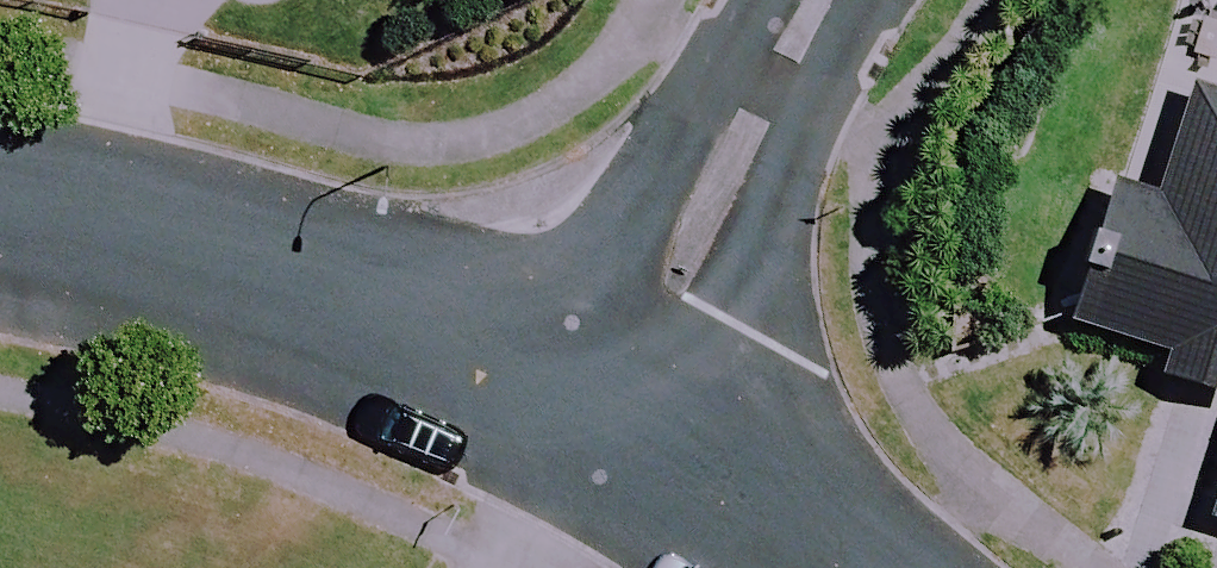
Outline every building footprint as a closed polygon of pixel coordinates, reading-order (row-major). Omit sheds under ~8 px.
[(1192,0),(1079,352),(1216,396),(1216,8),(1192,0)] [(1206,528),(1216,531),(1216,495),(1206,528)]
